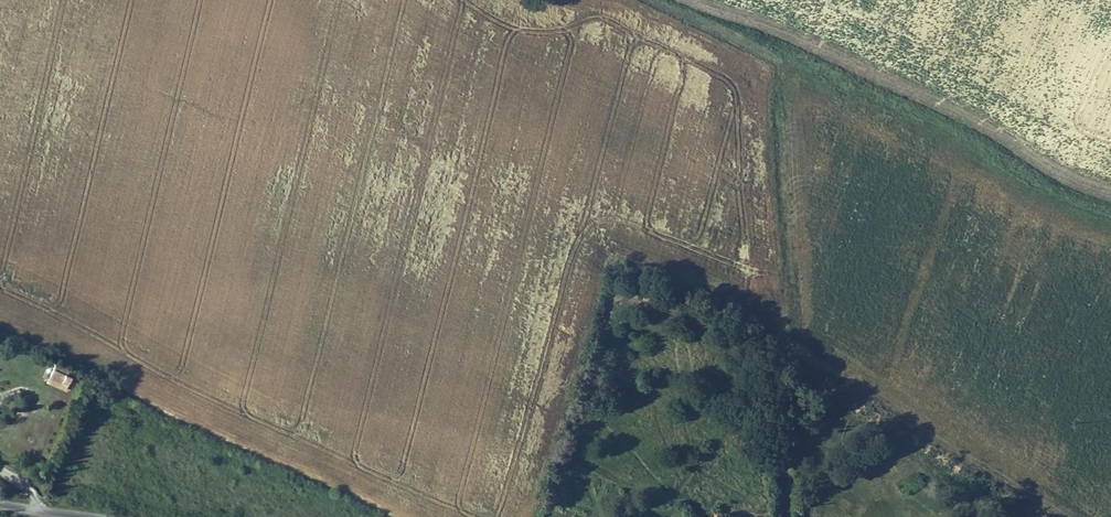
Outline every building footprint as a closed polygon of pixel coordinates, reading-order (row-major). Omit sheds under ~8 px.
[(55,380),(67,386),(64,392),(70,396),(78,381),(74,379),(76,374),(62,367),(55,380)] [(67,386),(55,380),(52,387),(64,392),(67,386)]
